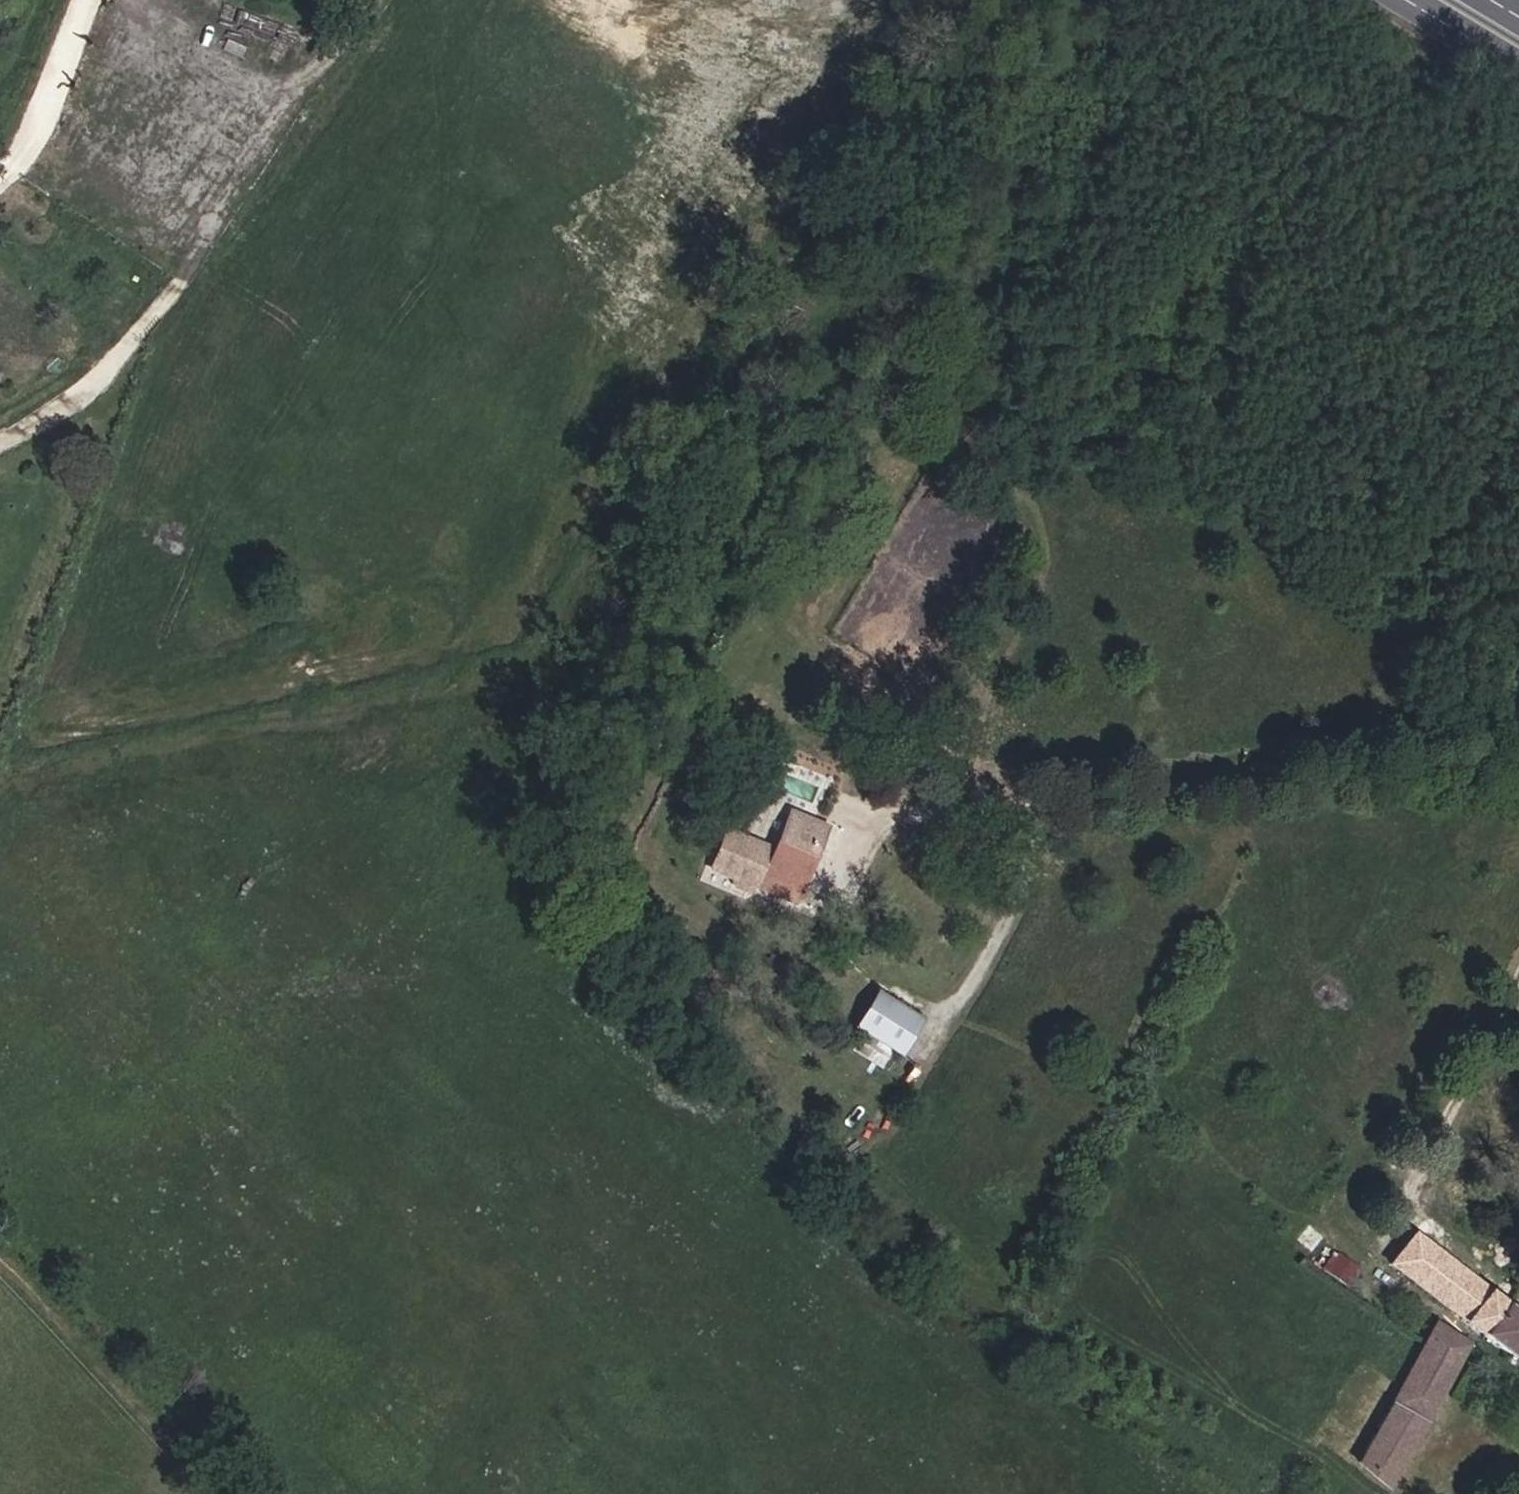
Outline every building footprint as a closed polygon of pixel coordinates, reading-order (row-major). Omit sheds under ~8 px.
[(796,884),(813,842),(817,844),(823,828),(791,815),(776,852),(726,832),(712,869),(733,877),(735,886),(745,890),(755,886),(783,898),(790,882),(796,884)] [(800,885),(817,844),(813,842),(796,884),(800,885)] [(900,1055),(921,1020),(878,993),(857,1028),(863,1032),(893,1050),(900,1055)] [(881,1068),(893,1050),(863,1032),(851,1050),(881,1068)] [(1311,1254),(1325,1238),(1309,1224),(1295,1241),(1311,1254)] [(1507,1306),(1414,1237),(1391,1264),(1484,1335),(1507,1306)] [(1507,1306),(1484,1335),(1518,1363),(1518,1315),(1507,1306)] [(1426,1422),(1469,1344),(1436,1323),(1392,1403),(1358,1462),(1389,1487),(1426,1422)]
